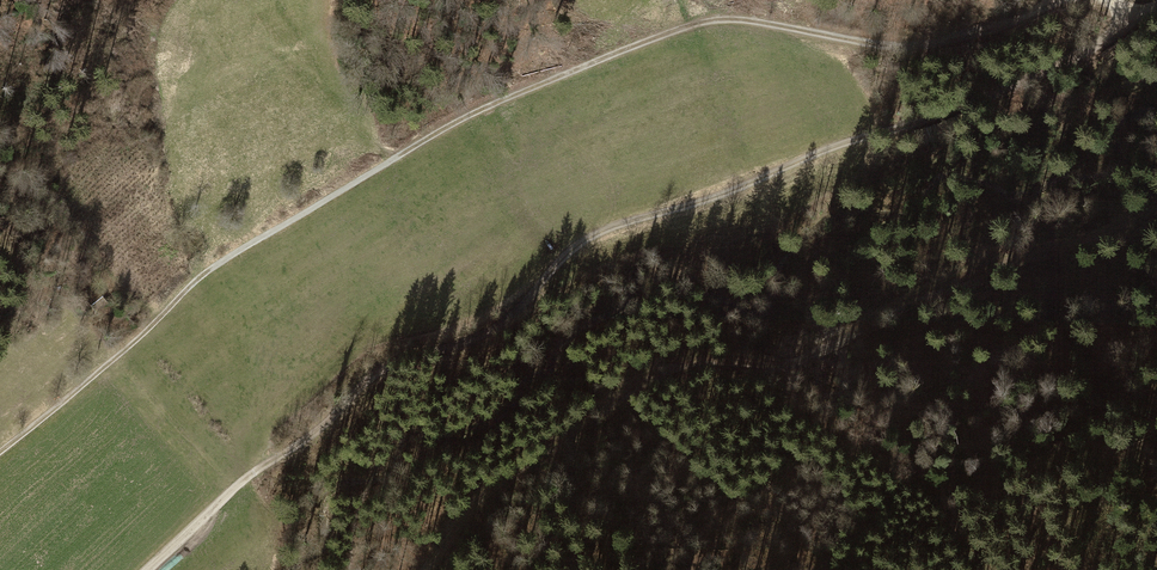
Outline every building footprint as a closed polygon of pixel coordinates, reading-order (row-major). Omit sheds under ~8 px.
[(96,294),(86,302),(97,317),(107,309),(96,294)]
